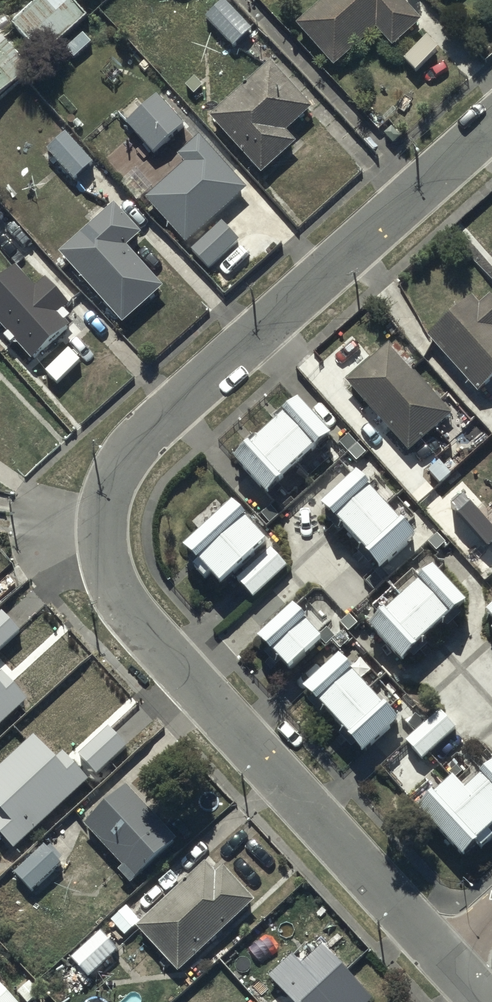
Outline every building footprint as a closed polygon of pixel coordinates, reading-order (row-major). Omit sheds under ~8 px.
[(14,30),(44,63),(88,24),(66,0),(47,0),(14,30)] [(84,10),(100,0),(77,0),(84,10)] [(207,17),(235,47),(253,30),(225,0),(207,17)] [(396,0),(332,0),(298,32),(336,74),(376,36),(395,56),(423,30),(396,0)] [(445,9),(455,0),(437,0),(445,9)] [(32,75),(4,44),(0,47),(0,103),(32,75)] [(211,123),(262,180),(297,149),(288,138),(313,115),(272,69),(211,123)] [(159,96),(128,123),(155,153),(185,126),(159,96)] [(49,151),(75,179),(93,163),(67,134),(49,151)] [(147,204),(187,248),(246,195),(200,143),(179,162),(186,169),(147,204)] [(61,260),(123,330),(164,295),(128,254),(142,241),(116,211),(61,260)] [(194,256),(209,273),(239,246),(223,229),(194,256)] [(31,361),(71,326),(66,321),(71,318),(65,311),(69,307),(45,279),(35,288),(17,267),(0,282),(0,326),(31,361)] [(477,385),(491,372),(491,290),(490,288),(477,300),(470,292),(428,330),(477,385)] [(344,379),(406,448),(447,411),(385,342),(344,379)] [(297,393),(234,453),(268,489),(331,429),(297,393)] [(343,521),(373,555),(372,556),(383,569),(420,536),(360,468),(321,502),(340,524),(343,521)] [(455,509),(487,545),(491,540),(491,524),(468,497),(455,509)] [(235,511),(187,555),(200,570),(201,570),(224,595),(238,582),(255,600),(288,569),(235,511)] [(419,638),(451,607),(453,609),(470,593),(434,557),(365,625),(400,661),(421,641),(419,638)] [(273,648),(289,666),(322,637),(305,618),(308,616),(292,598),(254,632),(270,650),(273,648)] [(0,611),(0,646),(19,628),(2,610),(0,611)] [(324,705),(354,739),(353,740),(365,754),(401,721),(338,654),(303,686),(322,707),(324,705)] [(27,697),(2,670),(0,672),(0,722),(27,697)] [(405,736),(420,754),(454,725),(439,707),(405,736)] [(108,725),(78,753),(96,772),(126,743),(108,725)] [(0,764),(0,832),(13,846),(88,777),(63,750),(55,757),(33,733),(0,764)] [(466,863),(491,839),(491,778),(468,800),(454,786),(422,816),(466,863)] [(86,826),(136,879),(176,840),(126,788),(86,826)] [(16,879),(33,898),(64,871),(47,852),(16,879)] [(138,935),(179,979),(255,908),(224,875),(217,882),(207,871),(138,935)] [(102,933),(72,960),(89,980),(119,952),(102,933)] [(270,972),(294,998),(290,1001),(368,1001),(364,997),(372,989),(360,977),(353,984),(307,937),(270,972)] [(0,992),(0,1001),(9,1001),(0,992)]
